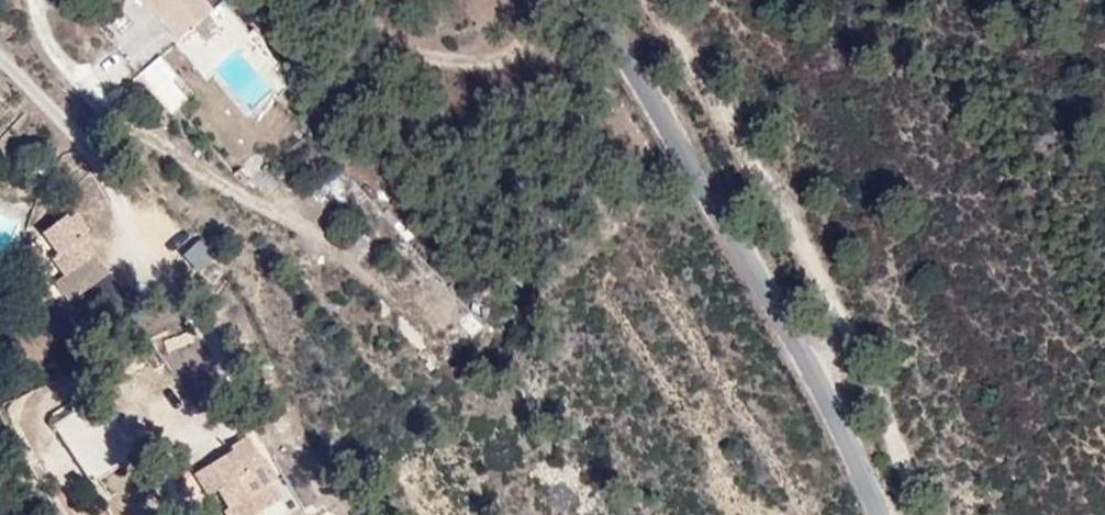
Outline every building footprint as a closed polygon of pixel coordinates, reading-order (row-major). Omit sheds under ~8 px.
[(154,53),(219,0),(107,0),(154,53)] [(170,115),(194,90),(158,53),(133,78),(170,115)] [(65,303),(110,272),(68,211),(35,234),(63,274),(51,283),(65,303)] [(194,275),(212,261),(195,240),(177,255),(194,275)] [(85,483),(130,459),(96,397),(51,422),(85,483)] [(187,470),(202,498),(212,492),(225,514),(251,514),(286,496),(253,435),(187,470)]
